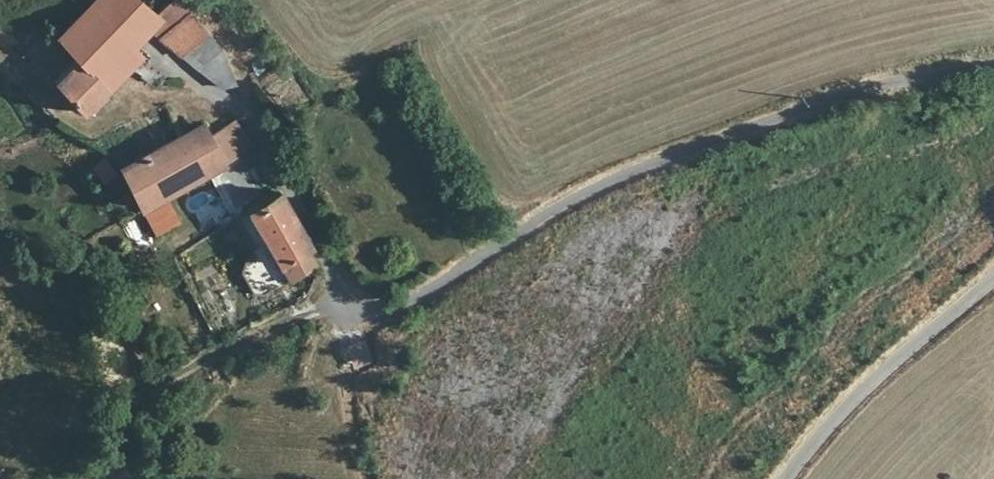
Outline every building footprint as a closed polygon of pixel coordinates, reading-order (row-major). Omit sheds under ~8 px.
[(177,0),(171,0),(151,18),(135,0),(90,0),(55,32),(77,58),(55,77),(82,111),(143,56),(134,46),(149,29),(195,70),(218,48),(177,0)] [(121,165),(156,232),(177,223),(164,196),(224,169),(209,134),(205,126),(121,165)] [(209,134),(224,169),(263,150),(257,131),(209,134)] [(104,154),(91,164),(104,182),(117,172),(104,154)] [(277,266),(308,249),(278,194),(246,212),(277,266)] [(230,221),(219,227),(226,239),(238,232),(230,221)]
